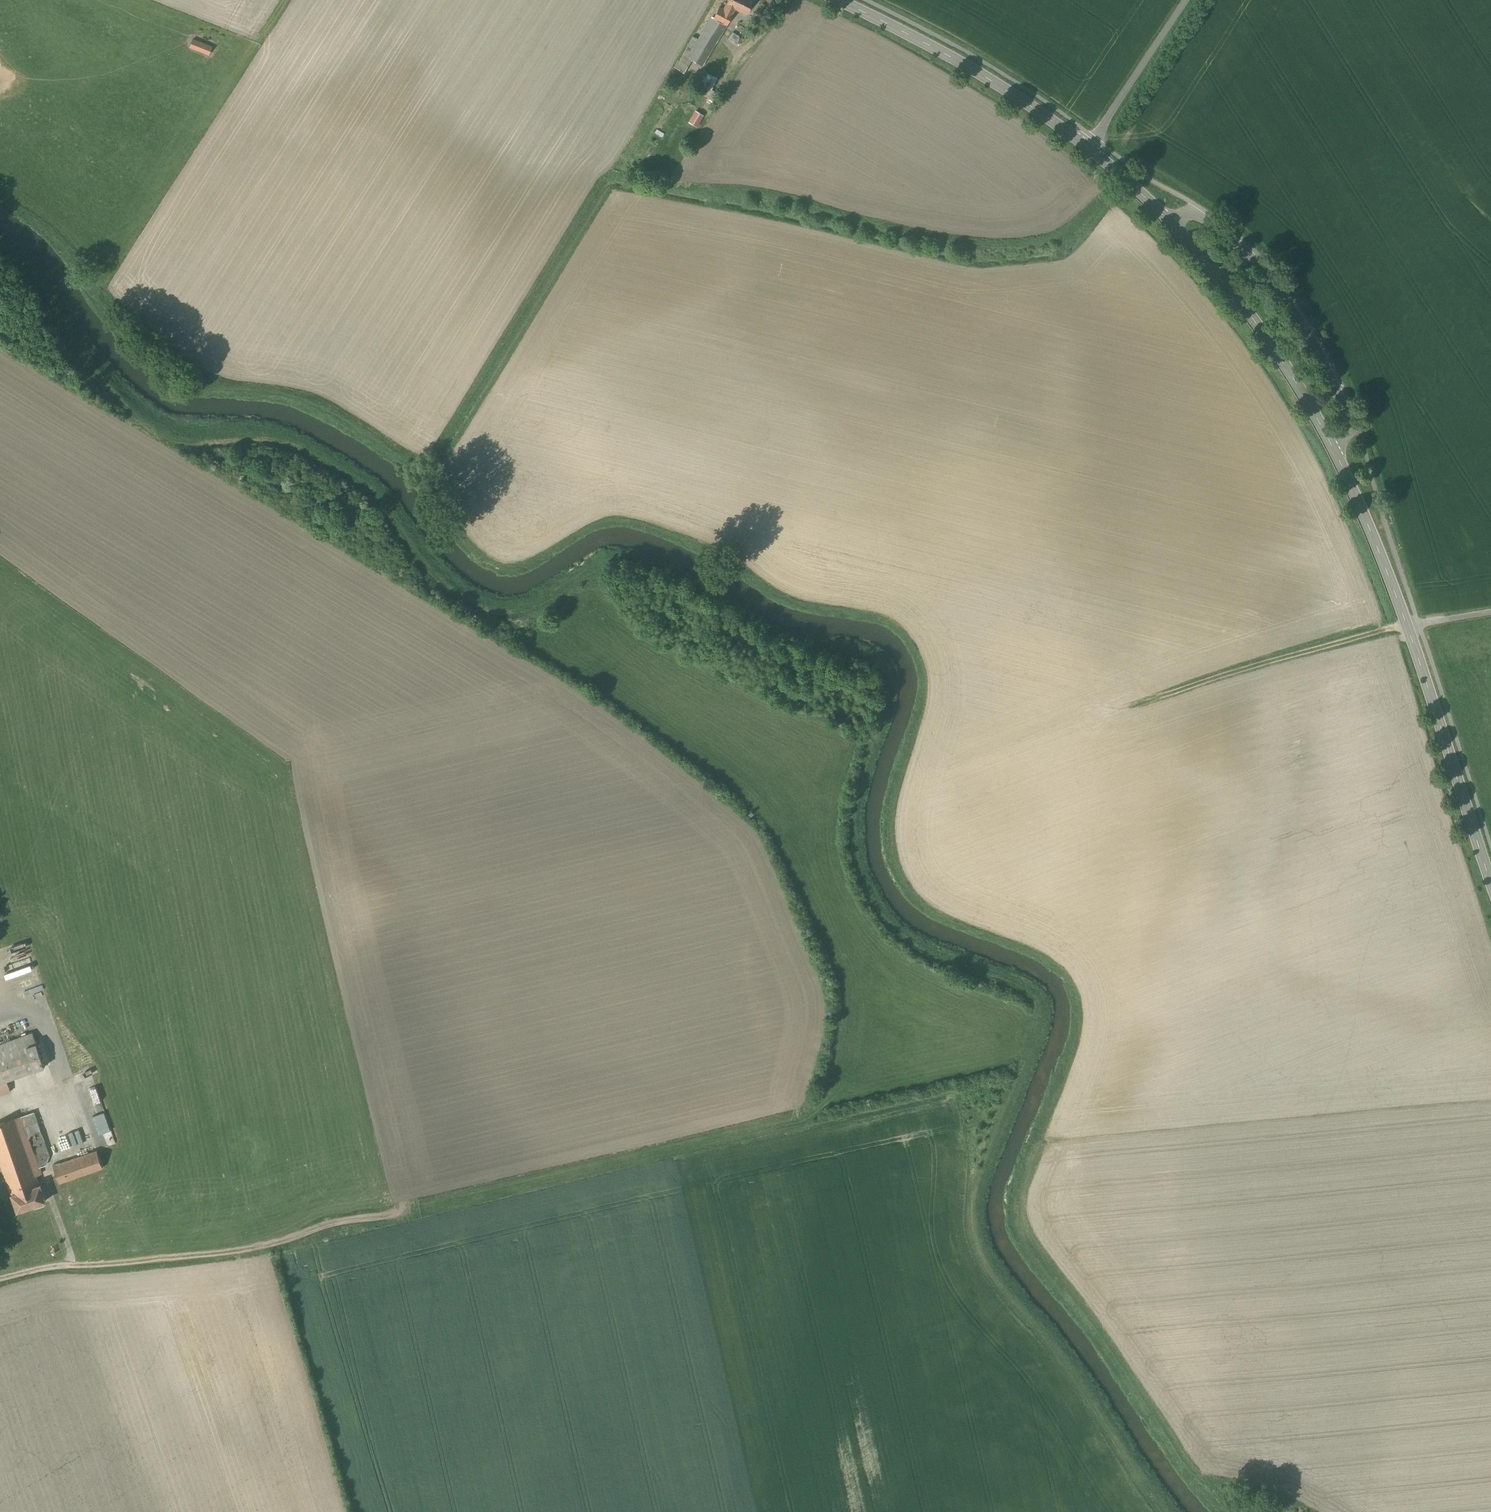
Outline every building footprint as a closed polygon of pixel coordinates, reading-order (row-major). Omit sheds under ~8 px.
[(714,18),(727,25),(736,8),(747,13),(753,0),(729,0),(724,9),(720,7),(714,18)] [(703,66),(727,25),(714,18),(713,17),(699,39),(694,36),(688,45),(693,48),(688,57),(703,66)] [(703,95),(715,104),(723,93),(710,84),(703,95)] [(2,1092),(15,1088),(12,1077),(50,1065),(41,1033),(0,1045),(0,1084),(2,1092)] [(51,1202),(43,1179),(38,1164),(51,1160),(35,1110),(0,1121),(0,1150),(21,1213),(51,1203),(51,1202)] [(50,1166),(58,1187),(107,1169),(100,1148),(50,1166)]
